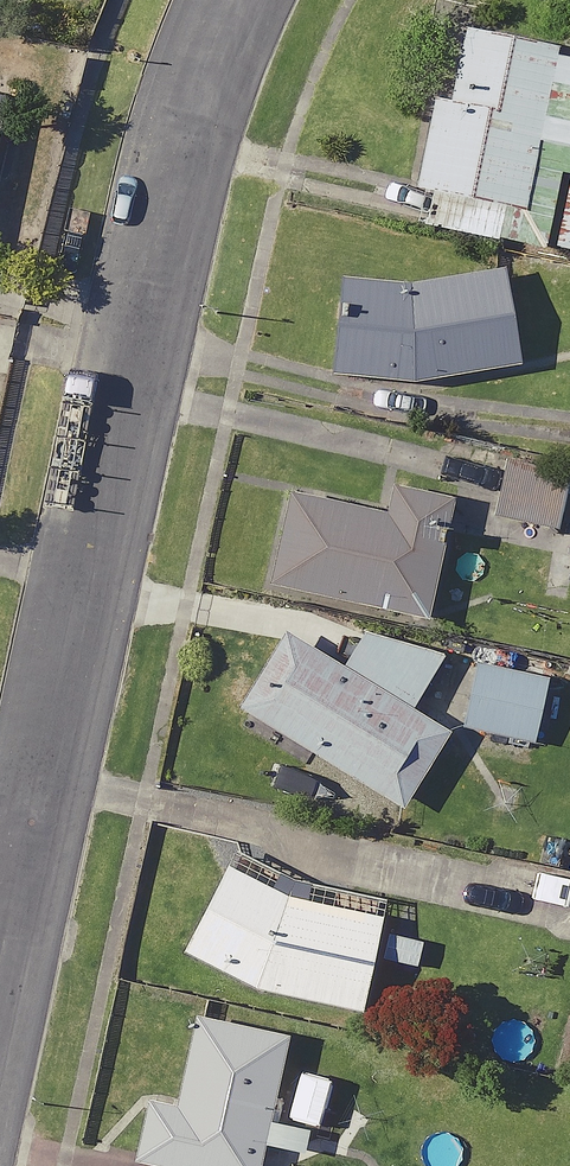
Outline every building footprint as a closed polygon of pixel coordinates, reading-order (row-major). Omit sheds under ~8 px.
[(452,23),(436,94),(425,91),(398,212),(569,251),(569,50),(452,23)] [(506,363),(493,267),(325,289),(337,376),(378,371),(379,380),(506,363)] [(562,473),(487,454),(474,508),(549,526),(562,473)] [(442,497),(376,483),(371,506),(281,486),(260,581),(416,616),(442,497)] [(420,643),(356,639),(343,660),(285,622),(232,702),(396,809),(446,733),(407,708),(441,657),(420,643)] [(541,676),(468,660),(455,726),(527,741),(541,676)] [(383,897),(214,843),(167,949),(253,990),(353,1011),(383,897)] [(162,1007),(129,1159),(161,1165),(248,1165),(277,1033),(162,1007)]
